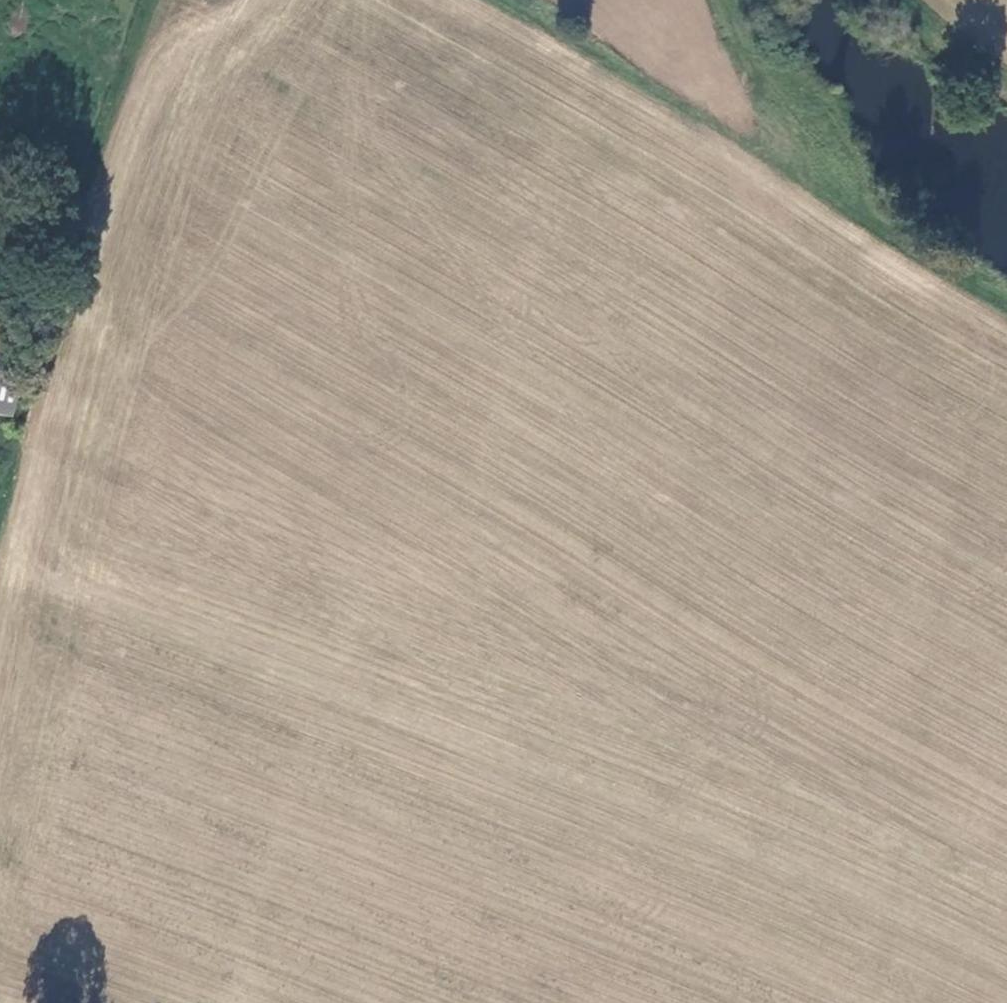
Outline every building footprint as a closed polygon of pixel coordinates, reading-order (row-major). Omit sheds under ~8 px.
[(7,211),(5,222),(18,228),(22,216),(7,211)] [(0,373),(0,420),(14,425),(27,384),(0,373)]
